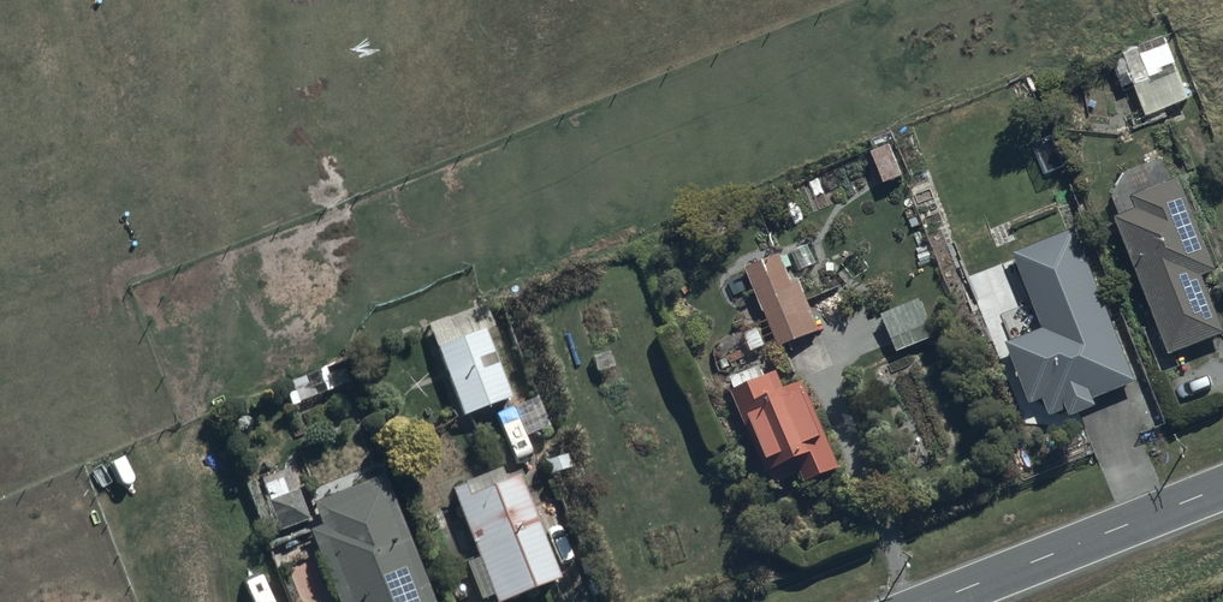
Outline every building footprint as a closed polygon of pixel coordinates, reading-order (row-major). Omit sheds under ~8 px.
[(1160,35),(1121,53),(1137,88),(1177,70),(1160,35)] [(890,142),(869,150),(882,183),(903,176),(890,142)] [(1113,215),(1168,352),(1222,330),(1222,327),(1202,273),(1214,268),(1178,177),(1132,195),(1136,206),(1113,215)] [(1137,378),(1072,226),(1012,252),(1043,324),(1003,342),(1030,403),(1043,397),(1050,414),(1066,407),(1069,414),(1096,402),(1094,397),(1137,378)] [(747,263),(776,345),(820,329),(818,324),(835,318),(831,308),(841,304),(828,269),(810,276),(816,292),(806,295),(800,279),(789,282),(778,252),(747,263)] [(879,313),(890,339),(928,322),(917,297),(879,313)] [(428,324),(461,413),(508,396),(484,329),(493,325),(485,303),(428,324)] [(804,480),(838,465),(802,378),(783,386),(776,369),(761,375),(756,364),(730,375),(735,387),(728,389),(762,471),(769,468),(774,480),(798,470),(804,480)] [(346,381),(340,367),(327,374),(324,367),(287,383),(296,404),(346,381)] [(261,535),(306,518),(288,468),(242,484),(261,535)] [(380,474),(309,502),(318,524),(305,529),(334,601),(431,601),(380,474)] [(448,488),(474,554),(462,559),(477,597),(491,592),(495,601),(498,601),(554,580),(513,476),(466,494),(461,483),(448,488)]
